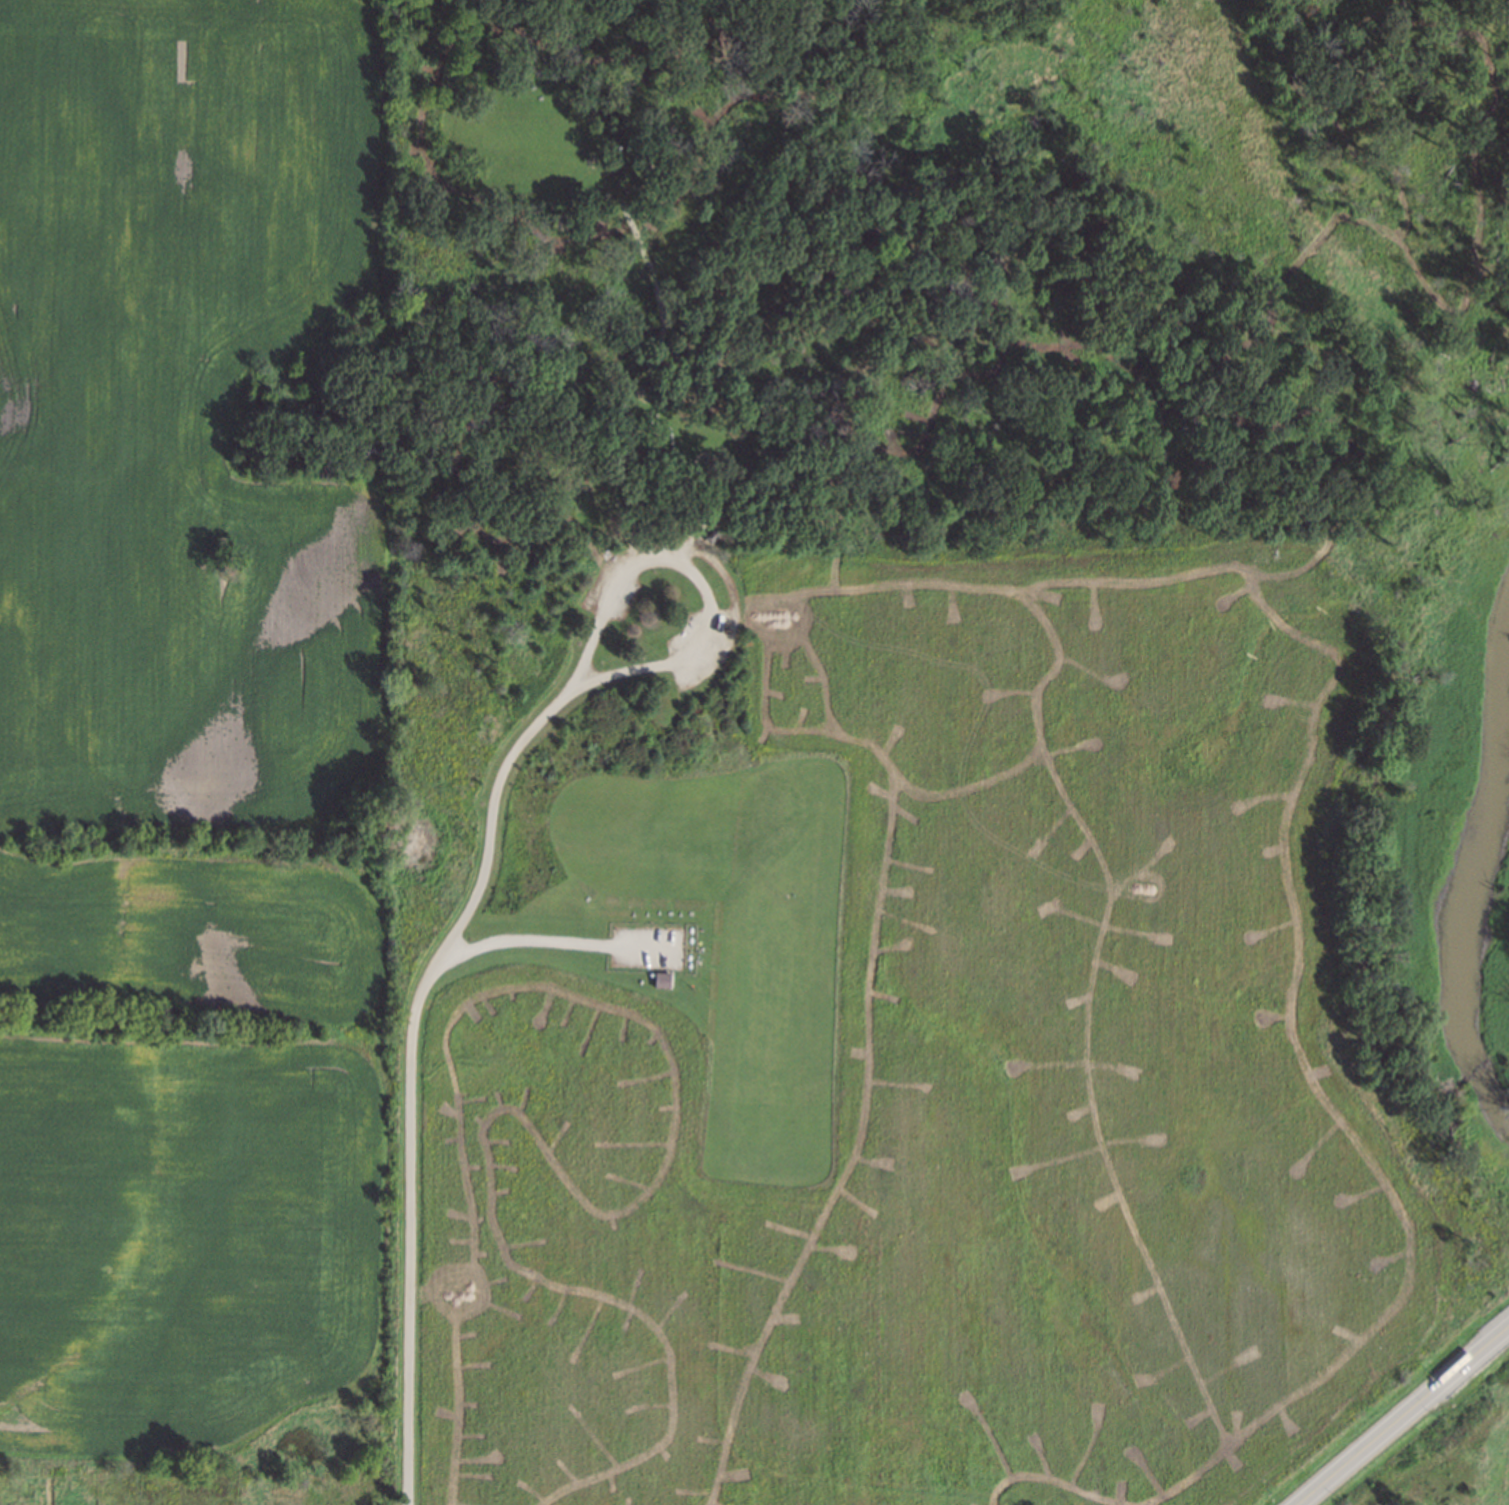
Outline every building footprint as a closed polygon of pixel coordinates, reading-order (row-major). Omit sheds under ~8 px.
[(658,972),(658,987),(673,987),(673,973),(658,972)]
